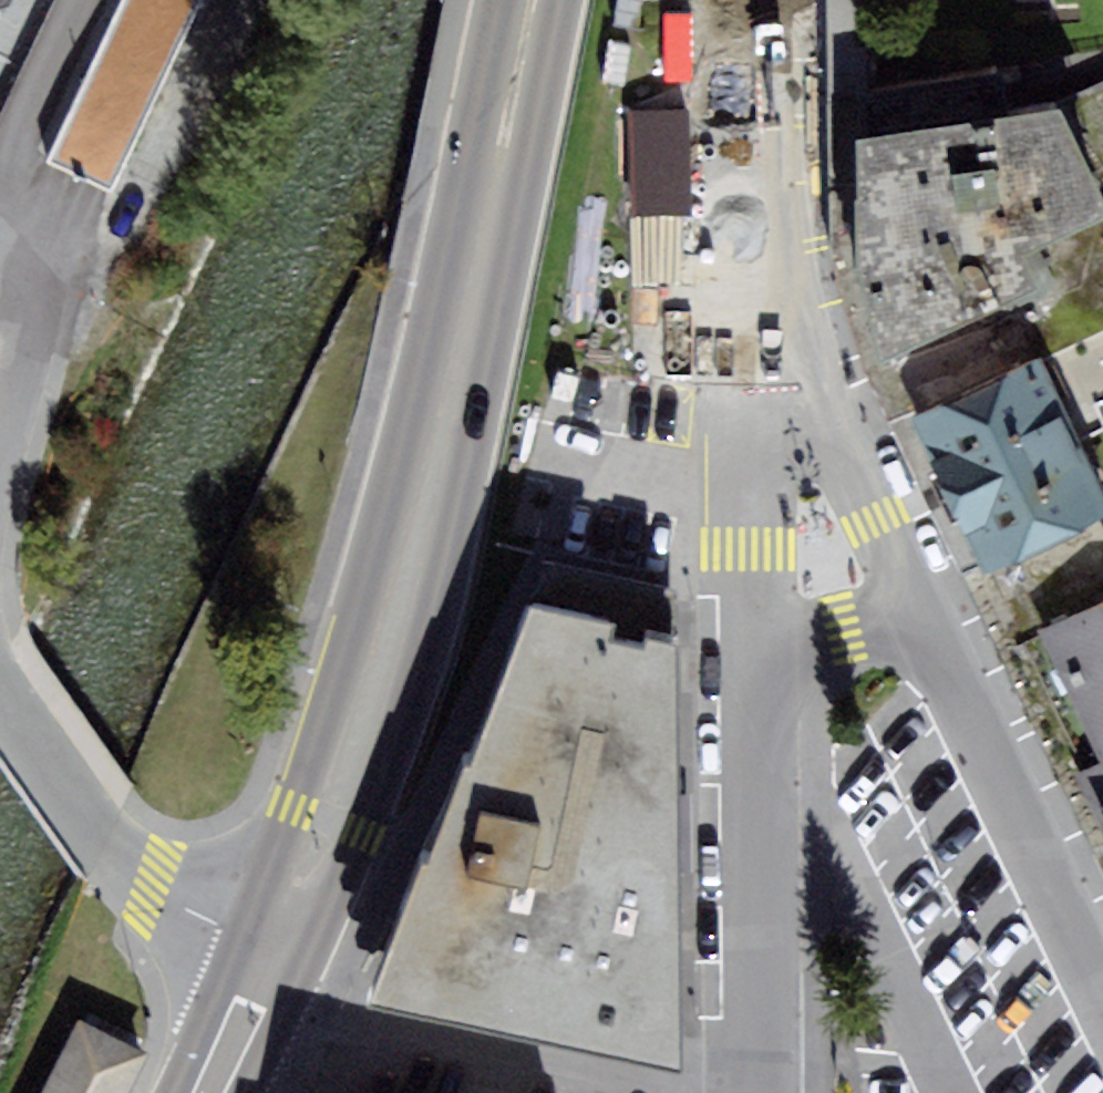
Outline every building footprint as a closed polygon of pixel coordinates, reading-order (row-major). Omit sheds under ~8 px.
[(1101,190),(1051,83),(857,119),(857,247),(881,340),(1038,262),(1020,226),(1101,190)] [(631,217),(694,217),(692,108),(630,108),(631,217)] [(911,407),(919,423),(946,483),(972,538),(983,561),(1102,498),(1102,473),(1038,344),(911,407)] [(612,603),(530,588),(458,760),(364,984),(679,1051),(675,625),(646,616),(641,628),(608,618),(612,603)] [(1102,760),(1102,589),(1038,620),(1063,674),(1102,760)] [(44,1092),(116,1092),(133,1058),(75,1030),(44,1092)]
